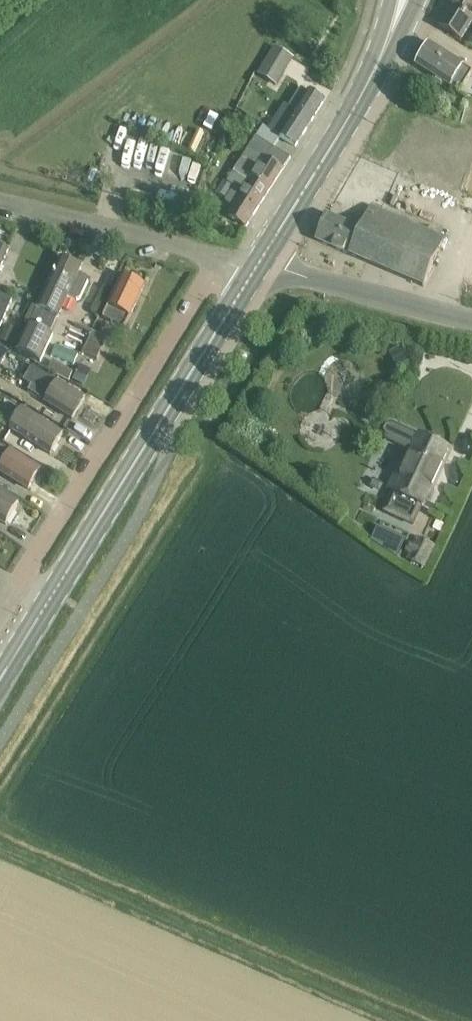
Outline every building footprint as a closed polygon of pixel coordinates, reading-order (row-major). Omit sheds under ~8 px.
[(439,26),(461,39),(471,22),(471,0),(455,0),(439,26)] [(416,65),(433,76),(435,77),(433,80),(442,86),(444,83),(457,90),(470,68),(446,54),(430,43),(416,65)] [(291,57),(274,46),(258,72),(276,82),(291,57)] [(296,111),(280,137),(296,147),(325,101),(309,91),(308,92),(301,88),(289,107),(296,111)] [(248,117),(236,112),(231,120),(243,125),(248,117)] [(257,137),(239,165),(228,182),(236,187),(227,201),(234,206),(229,215),(247,226),(291,158),(257,137)] [(316,240),(368,263),(424,287),(445,238),(371,206),(361,229),(327,214),(316,240)] [(9,250),(0,246),(0,269),(9,250)] [(61,259),(42,298),(38,308),(33,305),(24,322),(29,324),(15,351),(41,363),(53,335),(51,334),(62,308),(68,297),(79,301),(88,282),(87,278),(78,274),(81,269),(61,259)] [(102,318),(125,329),(145,286),(122,275),(102,318)] [(12,300),(0,295),(0,329),(12,300)] [(18,330),(7,325),(0,340),(0,341),(11,345),(18,330)] [(97,360),(108,338),(92,332),(82,354),(97,360)] [(8,349),(0,345),(0,362),(8,349)] [(404,348),(391,354),(398,369),(411,363),(404,348)] [(36,397),(56,409),(73,419),(85,399),(69,388),(48,376),(48,377),(41,373),(44,368),(26,359),(19,373),(42,387),(36,397)] [(53,360),(48,369),(69,381),(74,372),(53,360)] [(80,365),(73,380),(85,386),(92,371),(80,365)] [(63,434),(46,424),(24,410),(11,430),(25,438),(25,439),(34,444),(51,455),(63,434)] [(403,460),(394,478),(389,489),(396,491),(386,514),(415,526),(441,467),(449,448),(420,435),(407,462),(403,460)] [(12,479),(29,489),(41,470),(24,459),(0,445),(0,471),(12,479)] [(6,525),(19,504),(2,494),(0,492),(0,521),(6,525)] [(417,536),(413,543),(410,542),(406,552),(409,553),(406,559),(425,568),(436,545),(417,536)]
